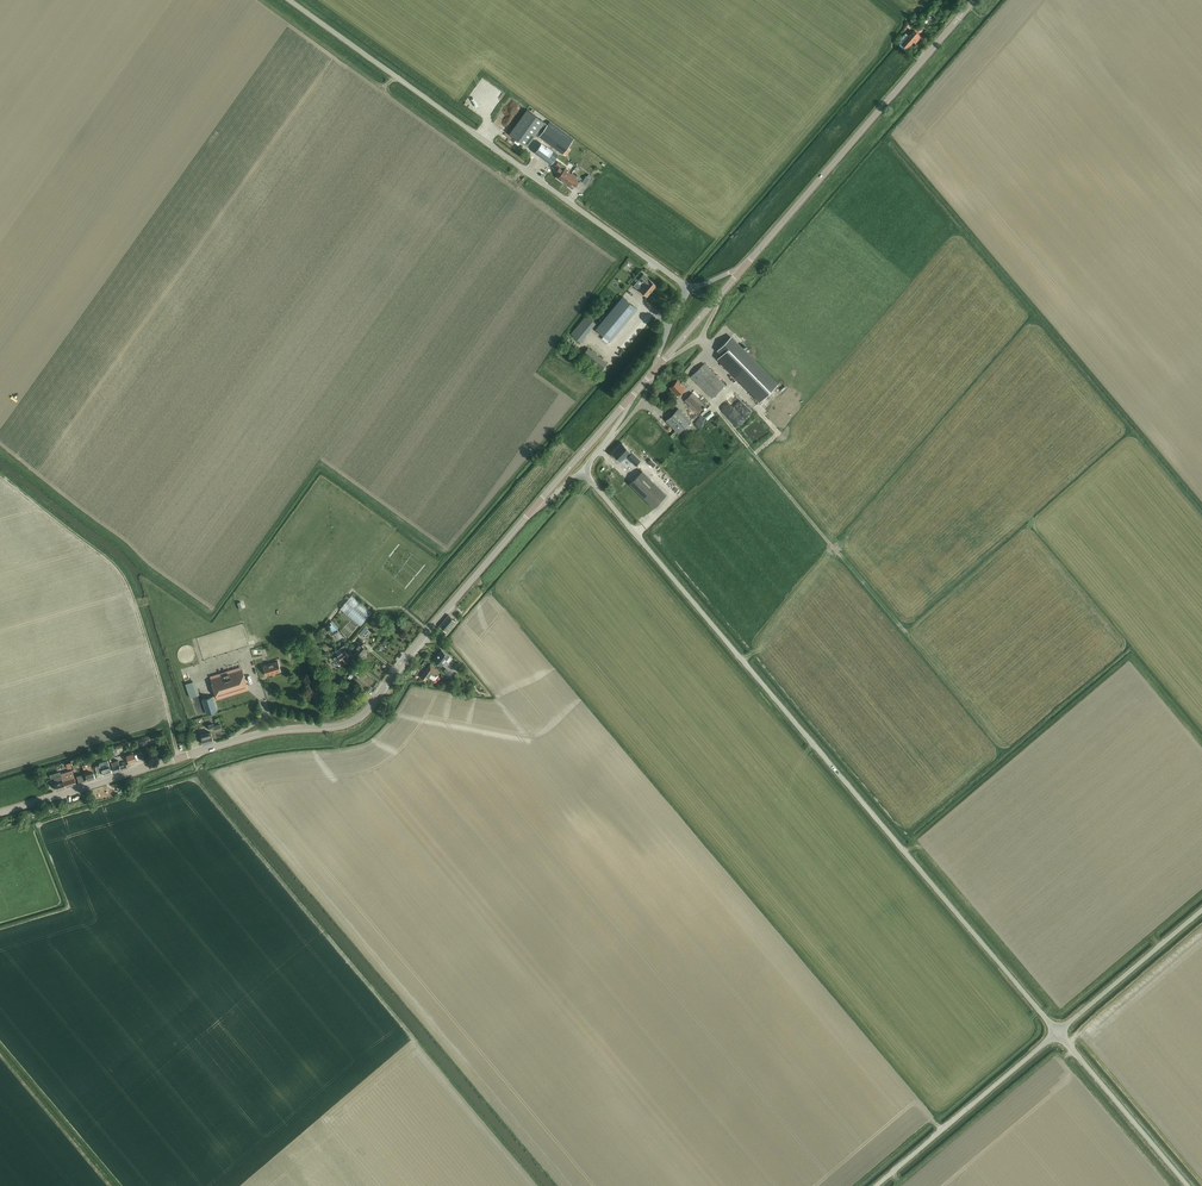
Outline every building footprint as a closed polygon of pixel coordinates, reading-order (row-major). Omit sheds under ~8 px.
[(899,41),(900,42),(900,44),(902,44),(907,49),(917,37),(919,39),(922,36),(914,29),(909,35),(908,34),(907,34),(906,33),(899,41)] [(526,146),(530,141),(544,122),(527,109),(509,133),(526,146)] [(557,130),(548,142),(563,153),(572,141),(557,130)] [(556,165),(558,161),(560,158),(556,155),(557,154),(541,142),(534,152),(550,164),(552,162),(556,165)] [(558,161),(556,165),(558,167),(555,171),(560,174),(557,177),(559,178),(559,179),(560,180),(562,180),(564,182),(570,173),(569,172),(569,171),(565,168),(566,166),(560,162),(560,163),(558,161)] [(587,175),(590,178),(596,171),(592,168),(587,175)] [(570,173),(564,182),(569,186),(571,183),(575,186),(580,180),(581,180),(582,178),(577,174),(576,176),(571,172),(570,173)] [(585,184),(589,179),(590,178),(586,175),(581,181),(585,184)] [(642,282),(637,288),(639,289),(639,290),(642,292),(646,296),(656,284),(643,273),(639,278),(638,279),(642,282)] [(610,341),(637,308),(622,296),(595,328),(610,341)] [(580,341),(595,322),(586,315),(570,333),(580,341)] [(730,337),(718,349),(722,354),(718,358),(760,400),(777,384),(730,337)] [(583,354),(591,360),(596,354),(588,347),(583,354)] [(591,360),(601,369),(603,367),(600,365),(604,360),(596,354),(591,360)] [(712,397),(725,385),(703,363),(691,376),(712,397)] [(680,383),(677,379),(669,386),(677,395),(686,385),(682,381),(680,383)] [(738,389),(732,395),(746,406),(751,400),(738,389)] [(696,412),(704,405),(692,392),(684,400),(696,412)] [(726,405),(744,420),(756,406),(753,403),(747,410),(733,398),(726,405)] [(682,436),(692,427),(688,423),(690,421),(678,408),(665,420),(675,430),(670,435),(673,438),(678,432),(682,436)] [(622,442),(611,453),(620,461),(624,457),(625,458),(627,456),(626,455),(630,451),(622,442)] [(635,465),(640,460),(631,451),(631,452),(627,456),(635,465)] [(653,507),(666,494),(642,471),(629,483),(653,507)] [(342,606),(363,621),(374,605),(354,590),(342,606)] [(446,631),(456,620),(448,614),(439,625),(446,631)] [(336,626),(340,622),(336,617),(331,621),(336,626)] [(333,632),(336,629),(331,624),(328,627),(333,632)] [(364,637),(369,631),(364,627),(359,633),(364,637)] [(360,659),(365,653),(364,652),(367,649),(363,646),(366,643),(361,639),(354,646),(357,649),(355,651),(358,654),(356,656),(360,659)] [(347,647),(345,644),(340,648),(342,651),(337,654),(337,655),(333,658),(339,666),(343,663),(348,660),(346,656),(352,652),(348,647),(347,647)] [(441,649),(433,659),(441,666),(446,660),(448,662),(452,657),(441,649)] [(278,661),(263,666),(265,673),(266,676),(281,671),(278,661)] [(453,670),(456,665),(450,662),(447,667),(453,670)] [(435,680),(439,675),(437,674),(440,670),(435,667),(430,663),(421,676),(426,680),(428,677),(433,680),(435,680)] [(448,676),(451,672),(445,668),(442,671),(448,676)] [(207,714),(217,711),(214,700),(248,689),(242,669),(208,680),(212,696),(202,699),(207,714)] [(190,697),(197,695),(193,681),(186,683),(190,697)] [(219,720),(219,717),(213,719),(214,723),(219,721),(221,726),(229,723),(227,717),(219,720)] [(203,744),(213,741),(210,732),(201,735),(203,744)] [(129,763),(136,761),(134,754),(126,756),(129,763)] [(119,763),(118,760),(111,762),(114,772),(127,768),(125,761),(119,763)] [(112,772),(108,761),(100,763),(100,765),(96,767),(98,774),(103,772),(104,775),(112,772)] [(87,780),(95,778),(91,765),(83,768),(87,780)] [(56,790),(76,784),(72,770),(60,773),(61,775),(56,777),(53,777),(55,784),(56,790)]
